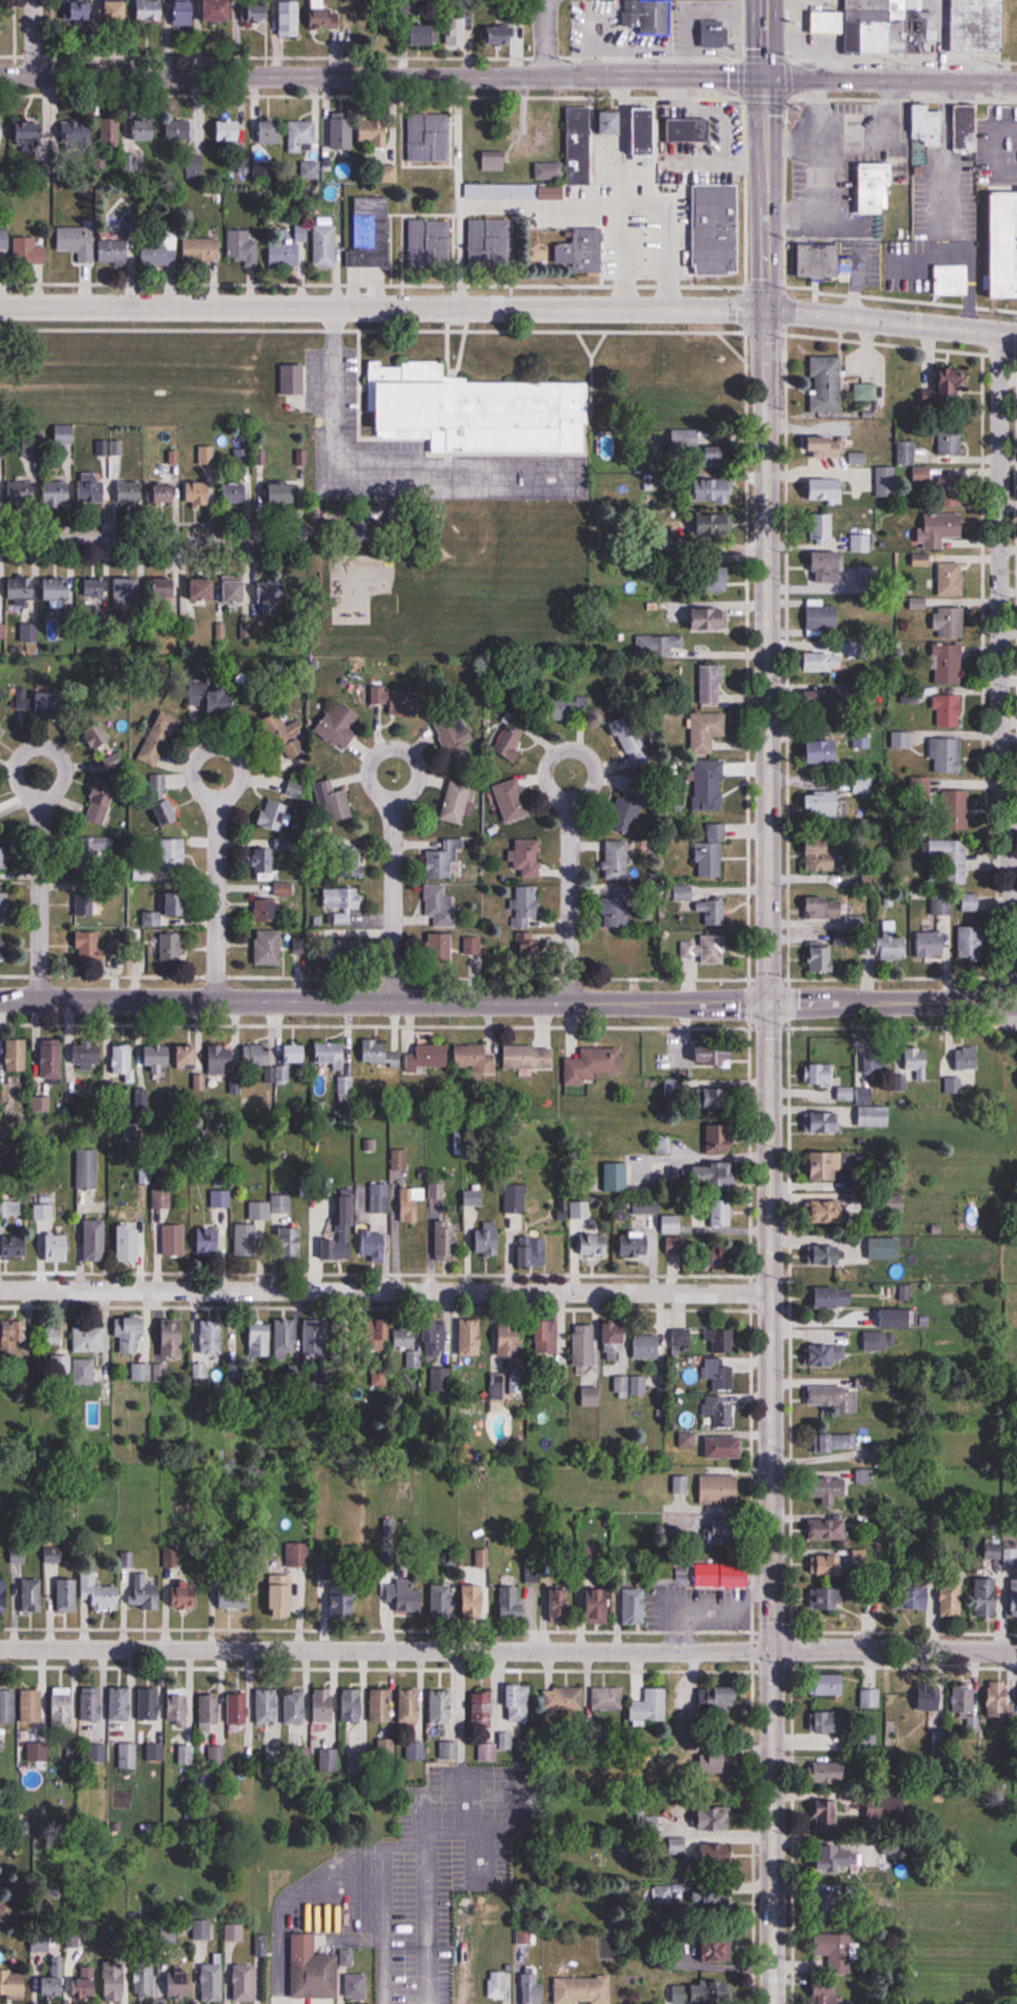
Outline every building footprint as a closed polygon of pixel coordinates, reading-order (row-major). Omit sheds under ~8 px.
[(128,0),(73,0),(73,20),(128,21),(128,0)] [(164,0),(137,0),(137,20),(164,20),(164,0)] [(342,30),(342,8),(325,8),(325,0),(311,0),(311,30),(342,30)] [(673,0),(641,0),(641,34),(673,34),(673,0)] [(939,11),(920,11),(920,0),(846,0),(846,12),(813,12),(813,34),(846,34),(846,53),(939,54),(939,11)] [(952,53),(1005,53),(1005,0),(951,0),(952,53)] [(195,1),(175,1),(175,25),(194,26),(195,1)] [(233,22),(233,2),(205,2),(205,22),(233,22)] [(245,21),(272,21),(272,2),(245,2),(245,21)] [(302,37),(302,2),(280,2),(280,37),(302,37)] [(449,46),(469,46),(468,15),(448,15),(449,46)] [(702,21),(702,47),(725,47),(725,21),(702,21)] [(411,25),(411,46),(437,46),(437,25),(411,25)] [(516,27),(487,27),(487,43),(516,43),(516,27)] [(943,107),(914,107),(914,140),(919,140),(919,145),(913,145),(913,164),(925,165),(926,145),(943,145),(943,107)] [(591,185),(591,110),(568,109),(568,185),(591,185)] [(636,160),(657,160),(657,109),(635,109),(636,160)] [(624,135),(624,112),(604,112),(604,135),(624,135)] [(408,162),(451,163),(451,114),(409,113),(408,162)] [(157,119),(109,117),(108,139),(156,141),(157,119)] [(353,150),(354,117),(328,117),(327,149),(353,150)] [(195,139),(195,119),(166,119),(166,139),(195,139)] [(710,120),(667,120),(667,142),(710,142),(710,120)] [(289,152),(316,152),(316,121),(289,121),(289,152)] [(361,121),(361,147),(390,147),(390,121),(361,121)] [(44,122),(20,122),(20,140),(44,140),(44,122)] [(244,122),(215,122),(215,142),(244,142),(244,122)] [(283,144),(283,122),(259,122),(259,144),(283,144)] [(95,148),(95,126),(63,126),(63,148),(95,148)] [(505,151),(483,151),(483,172),(505,172),(505,151)] [(861,212),(891,212),(891,163),(861,163),(861,212)] [(566,164),(535,164),(535,181),(566,181),(566,164)] [(739,184),(694,184),(695,276),(739,276),(739,184)] [(466,185),(466,199),(566,199),(566,185),(466,185)] [(992,192),(993,299),(1016,299),(1016,192),(992,192)] [(389,196),(354,197),(355,250),(347,250),(348,268),(390,268),(389,196)] [(470,268),(513,268),(513,219),(470,219),(470,268)] [(410,220),(410,268),(453,268),(453,220),(410,220)] [(9,250),(9,222),(0,222),(0,251),(9,250)] [(337,268),(337,225),(314,225),(314,268),(337,268)] [(301,241),(307,241),(307,226),(296,226),(296,243),(270,243),(270,266),(302,266),(301,241)] [(95,231),(58,229),(58,252),(79,252),(79,262),(94,263),(95,231)] [(258,229),(229,229),(229,261),(245,261),(245,267),(258,267),(258,229)] [(606,229),(575,229),(575,276),(606,276),(606,229)] [(143,234),(143,266),(177,266),(177,234),(143,234)] [(47,247),(36,247),(36,237),(14,237),(14,265),(47,265),(47,247)] [(129,265),(129,238),(99,238),(99,265),(129,265)] [(220,239),(184,239),(184,261),(220,261),(220,239)] [(839,244),(797,244),(797,278),(839,278),(839,244)] [(945,266),(945,282),(949,282),(948,293),(967,294),(968,267),(945,266)] [(842,356),(812,356),(812,412),(842,412),(842,356)] [(587,455),(588,382),(442,380),(442,363),(368,362),(367,435),(427,436),(427,453),(587,455)] [(305,365),(291,365),(291,393),(305,393),(305,365)] [(960,394),(960,388),(969,388),(969,368),(941,368),(941,394),(960,394)] [(854,400),(878,400),(878,384),(854,384),(854,400)] [(56,444),(74,444),(74,426),(56,425),(56,444)] [(939,428),(939,456),(963,456),(963,428),(939,428)] [(701,444),(702,434),(679,433),(679,446),(697,447),(697,461),(728,462),(729,446),(701,444)] [(846,456),(846,437),(801,437),(801,456),(846,456)] [(898,442),(898,463),(914,463),(914,442),(898,442)] [(201,463),(214,463),(214,447),(201,447),(201,463)] [(251,463),(251,449),(234,449),(234,463),(251,463)] [(897,466),(876,466),(876,496),(897,496),(897,466)] [(932,466),(913,466),(913,483),(932,483),(932,466)] [(733,502),(733,479),(697,479),(697,502),(733,502)] [(845,500),(845,480),(808,480),(808,500),(845,500)] [(143,502),(143,481),(79,481),(79,502),(143,502)] [(37,482),(9,482),(9,505),(37,505),(37,482)] [(71,504),(71,482),(46,482),(46,504),(71,504)] [(212,504),(212,482),(185,482),(185,504),(212,504)] [(154,502),(177,502),(177,483),(154,483),(154,502)] [(250,485),(222,485),(222,502),(250,502),(250,485)] [(300,485),(268,485),(268,504),(300,504),(300,485)] [(737,535),(737,511),(695,511),(695,535),(737,535)] [(833,540),(833,513),(813,513),(813,540),(833,540)] [(928,515),(928,547),(946,547),(946,538),(964,538),(964,515),(928,515)] [(870,552),(870,533),(852,533),(852,552),(870,552)] [(845,553),(816,553),(816,567),(845,567),(845,553)] [(964,595),(964,560),(938,560),(938,595),(964,595)] [(728,591),(728,568),(694,568),(694,591),(728,591)] [(223,603),(247,603),(247,575),(223,575),(223,603)] [(115,604),(142,604),(142,578),(114,578),(115,604)] [(177,598),(177,578),(154,578),(154,598),(177,598)] [(192,578),(192,600),(217,600),(217,578),(192,578)] [(36,600),(36,579),(9,579),(9,600),(36,600)] [(44,601),(72,601),(72,579),(44,579),(44,601)] [(107,579),(86,579),(86,598),(107,598),(107,579)] [(807,630),(840,630),(840,605),(824,605),(824,600),(807,600),(807,630)] [(964,637),(964,607),(934,607),(934,637),(964,637)] [(728,609),(694,609),(694,630),(728,630),(728,609)] [(637,657),(672,657),(672,647),(684,647),(684,634),(637,634),(637,657)] [(870,641),(849,641),(849,658),(870,658),(870,641)] [(934,683),(962,683),(962,643),(934,643),(934,683)] [(807,671),(842,671),(842,652),(807,652),(807,671)] [(700,703),(724,703),(724,664),(700,664),(700,703)] [(236,689),(192,689),(191,715),(236,715),(236,689)] [(846,712),(846,692),(805,692),(805,712),(846,712)] [(936,727),(961,727),(961,695),(936,695),(936,727)] [(352,729),(361,715),(338,699),(317,732),(347,751),(358,734),(352,729)] [(183,720),(163,709),(143,745),(163,756),(183,720)] [(306,732),(299,720),(288,727),(278,711),(259,724),(276,751),(285,766),(307,752),(298,737),(306,732)] [(727,737),(727,713),(692,713),(691,754),(713,754),(713,736),(727,737)] [(631,769),(652,762),(635,714),(614,721),(631,769)] [(493,749),(516,765),(524,753),(516,748),(530,725),(515,715),(493,749)] [(475,756),(456,717),(435,727),(453,766),(475,756)] [(853,748),(869,749),(870,731),(854,731),(853,748)] [(963,739),(930,739),(930,774),(963,774),(963,739)] [(807,741),(807,763),(839,763),(839,741),(807,741)] [(694,761),(694,811),(724,811),(724,761),(694,761)] [(152,775),(151,825),(170,826),(170,775),(152,775)] [(873,794),(873,776),(854,776),(854,794),(873,794)] [(522,779),(495,786),(505,822),(532,815),(522,779)] [(286,795),(302,799),(306,785),(289,780),(286,795)] [(315,783),(323,824),(354,818),(347,788),(335,790),(332,780),(315,783)] [(84,818),(101,826),(118,789),(101,782),(84,818)] [(443,822),(467,825),(473,788),(448,784),(443,822)] [(629,834),(646,796),(626,787),(610,825),(629,834)] [(840,812),(839,791),(807,792),(808,813),(840,812)] [(969,791),(939,791),(938,821),(968,822),(969,791)] [(292,811),(271,797),(256,821),(278,834),(292,811)] [(725,824),(706,824),(706,842),(698,842),(698,877),(725,878),(725,824)] [(364,847),(353,848),(352,836),(328,839),(331,877),(367,874),(364,847)] [(94,858),(94,838),(79,837),(79,858),(94,858)] [(185,869),(185,839),(162,839),(162,869),(185,869)] [(254,879),(277,879),(276,850),(290,850),(290,839),(253,840),(254,879)] [(832,856),(832,839),(807,839),(807,856),(832,856)] [(929,885),(967,885),(967,839),(929,839),(929,859),(944,859),(944,867),(929,866),(929,885)] [(605,841),(605,880),(629,880),(629,841),(605,841)] [(540,847),(519,847),(519,879),(540,879),(540,847)] [(454,879),(454,850),(428,850),(428,879),(454,879)] [(96,884),(77,884),(77,917),(96,917),(96,884)] [(276,885),(277,894),(292,893),(291,884),(276,885)] [(453,895),(447,895),(447,884),(426,884),(426,926),(453,926),(453,895)] [(632,887),(611,887),(611,897),(606,897),(606,925),(632,925),(632,887)] [(188,888),(164,888),(164,918),(188,918),(188,888)] [(363,910),(363,888),(324,888),(324,910),(363,910)] [(519,889),(519,899),(512,899),(512,927),(530,927),(530,918),(539,918),(540,890),(519,889)] [(963,911),(979,911),(979,893),(963,893),(963,911)] [(933,932),(917,932),(917,958),(950,958),(950,895),(932,895),(933,932)] [(843,899),(801,899),(801,918),(843,918),(843,899)] [(278,900),(257,900),(257,922),(278,922),(278,900)] [(727,925),(727,900),(700,900),(700,925),(727,925)] [(336,923),(352,923),(352,913),(336,913),(336,923)] [(851,944),(851,931),(865,930),(864,916),(846,917),(847,934),(843,934),(844,944),(851,944)] [(908,937),(896,937),(896,921),(881,921),(881,959),(908,959),(908,937)] [(983,926),(959,926),(959,959),(983,959),(983,926)] [(256,966),(283,966),(283,930),(256,930),(256,966)] [(607,932),(607,964),(635,964),(635,932),(607,932)] [(453,933),(429,933),(429,960),(453,960),(453,933)] [(80,962),(105,961),(104,934),(79,935),(80,962)] [(521,934),(521,964),(540,964),(540,934),(521,934)] [(163,961),(183,962),(183,935),(164,935),(163,961)] [(683,959),(726,959),(726,935),(683,935),(683,959)] [(481,939),(467,939),(467,954),(481,954),(481,939)] [(327,941),(327,962),(366,962),(366,941),(327,941)] [(10,968),(10,942),(0,942),(0,968),(10,968)] [(835,973),(835,945),(810,945),(810,973),(835,973)] [(6,1071),(28,1071),(28,1037),(6,1037),(6,1071)] [(405,1069),(448,1070),(449,1045),(415,1044),(415,1053),(387,1052),(388,1040),(363,1039),(362,1064),(405,1065),(405,1069)] [(695,1042),(695,1062),(736,1062),(736,1042),(695,1042)] [(63,1078),(63,1043),(42,1043),(42,1078),(63,1078)] [(334,1064),(334,1071),(344,1071),(344,1043),(318,1043),(318,1064),(334,1064)] [(102,1068),(102,1044),(72,1044),(72,1068),(102,1068)] [(145,1044),(145,1066),(171,1066),(171,1044),(145,1044)] [(487,1044),(455,1044),(455,1073),(495,1073),(495,1055),(487,1055),(487,1044)] [(113,1045),(113,1080),(134,1080),(134,1045),(113,1045)] [(209,1045),(209,1073),(237,1073),(237,1045),(209,1045)] [(255,1046),(255,1084),(288,1084),(288,1064),(307,1063),(307,1045),(255,1046)] [(177,1069),(199,1069),(199,1047),(178,1046),(177,1069)] [(505,1069),(554,1069),(554,1046),(505,1046),(505,1069)] [(905,1071),(917,1071),(917,1082),(928,1082),(928,1046),(905,1046),(905,1071)] [(566,1058),(566,1083),(598,1083),(598,1074),(622,1074),(622,1048),(582,1048),(582,1058),(566,1058)] [(980,1069),(980,1048),(954,1048),(954,1069),(980,1069)] [(866,1072),(886,1072),(886,1051),(866,1051),(866,1072)] [(835,1086),(835,1062),(807,1062),(807,1086),(835,1086)] [(945,1094),(962,1094),(962,1078),(945,1078),(945,1094)] [(6,1084),(0,1085),(0,1095),(1,1098),(9,1096),(6,1084)] [(706,1110),(735,1110),(735,1088),(706,1088),(706,1110)] [(860,1126),(890,1126),(890,1107),(860,1107),(860,1126)] [(843,1133),(843,1111),(810,1111),(810,1133),(843,1133)] [(736,1123),(706,1123),(706,1145),(736,1145),(736,1123)] [(657,1153),(670,1153),(670,1137),(657,1137),(657,1153)] [(99,1189),(99,1148),(77,1148),(77,1189),(99,1189)] [(407,1149),(393,1149),(393,1170),(407,1170),(407,1149)] [(843,1151),(812,1151),(812,1180),(843,1180),(843,1151)] [(629,1163),(605,1163),(605,1192),(629,1192),(629,1163)] [(693,1186),(726,1186),(726,1167),(693,1167),(693,1186)] [(505,1214),(525,1214),(525,1184),(505,1184),(505,1214)] [(390,1185),(363,1185),(363,1214),(390,1214),(390,1185)] [(419,1222),(419,1200),(426,1200),(425,1186),(401,1187),(401,1222),(419,1222)] [(352,1189),(338,1190),(338,1191),(317,1192),(318,1224),(336,1224),(336,1240),(310,1240),(310,1259),(353,1258),(352,1189)] [(152,1208),(171,1208),(171,1190),(152,1190),(152,1208)] [(464,1206),(483,1206),(483,1190),(464,1190),(464,1206)] [(35,1194),(35,1221),(53,1221),(53,1194),(35,1194)] [(291,1214),(291,1195),(272,1195),(272,1214),(291,1214)] [(733,1226),(733,1197),(713,1197),(713,1226),(733,1226)] [(844,1200),(814,1200),(814,1223),(844,1223),(844,1200)] [(250,1202),(250,1220),(269,1220),(269,1202),(250,1202)] [(682,1215),(662,1215),(662,1234),(682,1234),(682,1215)] [(85,1261),(106,1261),(106,1220),(85,1220),(85,1261)] [(436,1259),(456,1259),(456,1226),(449,1226),(449,1220),(436,1220),(436,1259)] [(475,1229),(475,1253),(500,1253),(500,1222),(483,1222),(483,1229),(475,1229)] [(119,1223),(119,1261),(142,1261),(142,1223),(119,1223)] [(163,1256),(185,1256),(185,1225),(163,1225),(163,1256)] [(236,1258),(257,1258),(257,1225),(236,1225),(236,1258)] [(220,1228),(197,1228),(197,1255),(220,1255),(220,1228)] [(280,1228),(280,1261),(302,1261),(302,1228),(280,1228)] [(387,1262),(387,1232),(364,1232),(364,1262),(387,1262)] [(651,1256),(651,1233),(621,1233),(621,1256),(651,1256)] [(37,1234),(37,1262),(69,1261),(69,1234),(37,1234)] [(582,1235),(582,1255),(610,1255),(610,1235),(582,1235)] [(2,1256),(28,1256),(28,1236),(2,1236),(2,1256)] [(547,1239),(529,1239),(529,1266),(547,1266),(547,1239)] [(684,1270),(684,1239),(668,1239),(668,1270),(684,1270)] [(814,1264),(843,1264),(843,1245),(814,1245),(814,1264)] [(715,1254),(716,1266),(726,1265),(725,1254),(715,1254)] [(816,1307),(855,1307),(855,1287),(816,1287),(816,1307)] [(912,1327),(912,1309),(881,1309),(881,1327),(912,1327)] [(118,1353),(138,1353),(138,1331),(147,1331),(147,1317),(118,1317),(118,1353)] [(162,1357),(184,1357),(184,1319),(162,1319),(162,1357)] [(201,1354),(223,1354),(223,1320),(201,1320),(201,1354)] [(296,1354),(296,1320),(276,1320),(276,1354),(296,1354)] [(25,1321),(2,1321),(2,1360),(25,1360),(25,1321)] [(482,1321),(460,1321),(460,1357),(482,1357),(482,1321)] [(559,1357),(559,1321),(536,1321),(536,1357),(559,1357)] [(627,1352),(627,1321),(605,1321),(605,1359),(618,1359),(618,1352),(627,1352)] [(425,1322),(425,1360),(447,1360),(447,1322),(425,1322)] [(271,1323),(249,1323),(249,1356),(271,1356),(271,1323)] [(62,1344),(62,1324),(42,1324),(42,1344),(62,1344)] [(596,1366),(596,1325),(574,1325),(574,1366),(596,1366)] [(415,1347),(415,1326),(395,1326),(395,1347),(415,1347)] [(500,1368),(522,1368),(522,1326),(500,1326),(500,1368)] [(74,1327),(74,1351),(106,1351),(106,1327),(74,1327)] [(365,1356),(385,1356),(385,1327),(365,1327),(365,1356)] [(735,1328),(716,1328),(716,1353),(735,1353),(735,1328)] [(634,1359),(662,1359),(662,1334),(634,1334),(634,1359)] [(835,1366),(835,1344),(805,1344),(805,1366),(835,1366)] [(414,1352),(406,1353),(409,1367),(417,1366),(414,1352)] [(94,1385),(94,1358),(74,1358),(74,1385),(94,1385)] [(733,1390),(733,1367),(722,1367),(722,1359),(703,1359),(703,1379),(714,1379),(714,1390),(733,1390)] [(133,1380),(151,1380),(151,1363),(133,1363),(133,1380)] [(492,1373),(492,1400),(506,1400),(506,1373),(492,1373)] [(858,1413),(858,1386),(810,1387),(810,1406),(839,1405),(839,1413),(858,1413)] [(600,1406),(600,1387),(584,1387),(584,1406),(600,1406)] [(735,1426),(735,1400),(708,1400),(708,1427),(735,1426)] [(822,1431),(822,1449),(857,1449),(857,1431),(822,1431)] [(681,1435),(681,1446),(695,1446),(695,1435),(681,1435)] [(743,1436),(706,1436),(706,1457),(743,1457),(743,1436)] [(739,1503),(739,1475),(701,1475),(701,1503),(739,1503)] [(848,1502),(848,1479),(815,1479),(815,1502),(848,1502)] [(711,1519),(711,1542),(744,1542),(744,1519),(711,1519)] [(846,1519),(812,1519),(812,1540),(846,1540),(846,1519)] [(986,1545),(986,1559),(1004,1559),(1004,1565),(1016,1565),(1016,1545),(986,1545)] [(868,1564),(868,1549),(853,1549),(853,1564),(868,1564)] [(813,1554),(813,1575),(849,1575),(849,1554),(813,1554)] [(696,1586),(750,1586),(750,1563),(696,1563),(696,1586)] [(129,1571),(128,1586),(121,1587),(121,1600),(137,1602),(137,1609),(153,1609),(153,1584),(139,1584),(139,1570),(129,1571)] [(16,1577),(35,1577),(36,1611),(15,1612),(16,1577)] [(50,1577),(70,1577),(69,1610),(50,1611),(50,1577)] [(218,1612),(250,1612),(250,1577),(218,1577),(218,1612)] [(939,1609),(939,1617),(963,1617),(963,1578),(941,1578),(941,1586),(931,1586),(931,1577),(923,1577),(923,1587),(886,1587),(886,1609),(939,1609)] [(165,1585),(165,1608),(191,1608),(191,1586),(181,1585),(182,1578),(173,1579),(172,1585),(165,1585)] [(975,1617),(1000,1617),(1000,1578),(975,1578),(975,1617)] [(9,1579),(0,1579),(0,1613),(9,1613),(9,1579)] [(384,1612),(423,1612),(423,1580),(384,1580),(384,1612)] [(75,1581),(91,1582),(91,1585),(110,1585),(112,1605),(87,1606),(85,1600),(76,1601),(75,1581)] [(269,1618),(294,1618),(294,1583),(269,1583),(269,1618)] [(357,1619),(357,1583),(335,1583),(335,1619),(357,1619)] [(463,1583),(463,1619),(484,1619),(484,1583),(463,1583)] [(433,1585),(433,1619),(454,1619),(453,1585),(433,1585)] [(571,1622),(571,1586),(551,1586),(551,1622),(571,1622)] [(501,1619),(524,1619),(524,1587),(501,1587),(501,1619)] [(624,1624),(647,1624),(647,1588),(624,1588),(624,1624)] [(612,1624),(612,1589),(587,1589),(587,1624),(612,1624)] [(840,1613),(840,1589),(811,1589),(811,1613),(840,1613)] [(845,1675),(807,1675),(807,1695),(845,1695),(845,1675)] [(943,1712),(943,1682),(919,1682),(919,1712),(943,1712)] [(975,1713),(975,1684),(955,1684),(955,1713),(975,1713)] [(74,1686),(73,1721),(96,1720),(94,1685),(74,1686)] [(987,1717),(1014,1717),(1014,1685),(987,1685),(987,1717)] [(8,1722),(0,1722),(0,1686),(8,1686),(8,1722)] [(46,1686),(65,1686),(65,1723),(45,1723),(46,1686)] [(101,1686),(123,1686),(123,1720),(102,1720),(101,1686)] [(508,1686),(508,1722),(530,1722),(530,1686),(508,1686)] [(881,1686),(862,1686),(862,1708),(881,1708),(881,1686)] [(131,1688),(150,1687),(152,1720),(132,1720),(131,1688)] [(592,1687),(592,1710),(623,1710),(623,1687),(592,1687)] [(700,1687),(700,1713),(735,1713),(735,1701),(741,1701),(741,1687),(700,1687)] [(15,1688),(34,1688),(35,1721),(14,1721),(15,1688)] [(161,1688),(182,1688),(182,1722),(161,1723),(161,1688)] [(583,1711),(583,1688),(544,1688),(544,1711),(583,1711)] [(667,1688),(646,1688),(646,1702),(632,1702),(631,1720),(667,1721),(667,1688)] [(278,1724),(278,1689),(258,1689),(258,1724),(278,1724)] [(335,1689),(314,1689),(314,1722),(335,1722),(335,1689)] [(420,1689),(401,1689),(401,1723),(420,1723),(420,1689)] [(343,1723),(365,1723),(365,1690),(343,1690),(343,1723)] [(371,1723),(393,1723),(393,1690),(371,1690),(371,1723)] [(431,1724),(450,1724),(450,1691),(431,1691),(431,1724)] [(250,1724),(250,1692),(229,1692),(229,1724),(250,1724)] [(305,1692),(286,1692),(286,1724),(305,1724),(305,1692)] [(473,1726),(494,1726),(494,1693),(473,1693),(473,1726)] [(220,1696),(200,1696),(200,1724),(220,1724),(220,1696)] [(810,1712),(810,1733),(844,1733),(844,1712),(810,1712)] [(847,1751),(878,1751),(878,1732),(847,1732),(847,1751)] [(407,1743),(407,1760),(426,1760),(426,1743),(407,1743)] [(441,1760),(458,1760),(458,1743),(441,1743),(441,1760)] [(138,1769),(138,1744),(119,1744),(119,1769),(138,1769)] [(480,1760),(497,1760),(497,1744),(480,1744),(480,1760)] [(106,1745),(89,1745),(89,1762),(106,1762),(106,1745)] [(148,1745),(148,1762),(165,1762),(165,1745),(148,1745)] [(339,1749),(320,1750),(320,1772),(339,1772),(339,1749)] [(728,1774),(728,1764),(737,1764),(737,1754),(713,1754),(713,1774),(728,1774)] [(846,1762),(810,1762),(810,1783),(846,1783),(846,1762)] [(904,1818),(904,1798),(868,1798),(868,1818),(904,1818)] [(818,1800),(818,1831),(838,1831),(838,1800),(818,1800)] [(699,1830),(733,1830),(733,1805),(699,1805),(699,1830)] [(701,1845),(701,1867),(732,1868),(733,1846),(701,1845)] [(816,1845),(816,1869),(862,1869),(862,1845),(816,1845)] [(672,1903),(672,1886),(655,1886),(655,1903),(672,1903)] [(854,1906),(854,1893),(821,1893),(821,1918),(846,1918),(846,1906),(854,1906)] [(535,1944),(535,1929),(517,1929),(517,1944),(535,1944)] [(291,1999),(339,1999),(339,1955),(316,1955),(316,1934),(291,1934),(291,1999)] [(852,1968),(852,1934),(816,1934),(816,1957),(830,1957),(830,1968),(852,1968)] [(706,1962),(731,1962),(731,1939),(706,1939),(706,1962)] [(32,1977),(32,1994),(57,1994),(58,1952),(45,1953),(46,1977),(32,1977)] [(128,1952),(129,1995),(149,1998),(149,1967),(143,1968),(144,1952),(128,1952)] [(96,1960),(97,2000),(118,2000),(118,1962),(96,1960)] [(65,1975),(66,1992),(89,1993),(88,1962),(75,1962),(74,1975),(65,1975)] [(195,1962),(194,1998),(217,1998),(216,1963),(195,1962)] [(226,1965),(227,1999),(246,1999),(246,1965),(226,1965)] [(18,1998),(19,1973),(6,1972),(6,1966),(0,1966),(0,1997),(18,1998)] [(523,1967),(523,2003),(542,2003),(542,1967),(523,1967)] [(159,1969),(160,1997),(183,1996),(182,1970),(159,1969)] [(507,1972),(489,1972),(489,1999),(507,1999),(507,1972)] [(368,1974),(346,1974),(346,2000),(368,2000),(368,1974)] [(612,1978),(555,1978),(555,2003),(612,2003),(612,1978)] [(734,1982),(692,1982),(692,2003),(734,2003),(734,1982)] [(838,1982),(815,1982),(815,2003),(838,2003),(838,1982)]
